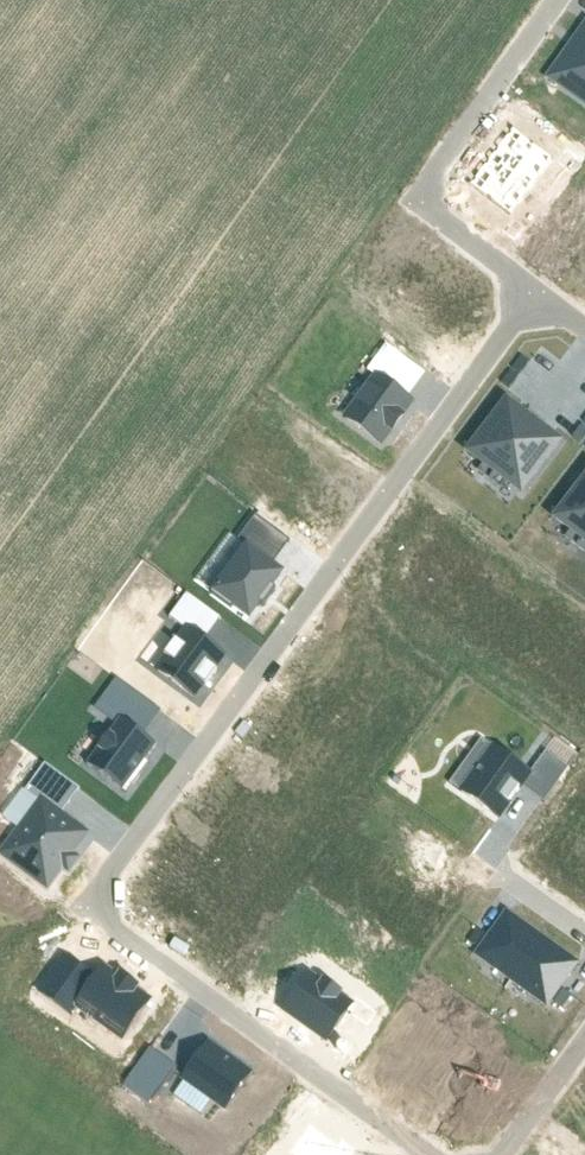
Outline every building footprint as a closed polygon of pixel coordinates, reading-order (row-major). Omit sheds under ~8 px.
[(545,75),(584,104),(584,20),(545,75)] [(382,445),(414,404),(376,374),(344,415),(382,445)] [(567,442),(506,400),(468,454),(530,496),(567,442)] [(552,519),(584,545),(584,477),(552,519)] [(250,615),(284,571),(248,543),(213,587),(250,615)] [(197,696),(226,654),(187,627),(157,669),(197,696)] [(124,788),(156,742),(120,717),(88,763),(124,788)] [(456,790),(498,820),(531,775),(489,744),(456,790)] [(73,850),(88,829),(42,797),(0,856),(46,888),(63,864),(68,868),(78,854),(73,850)] [(506,911),(476,955),(548,1006),(579,963),(506,911)] [(109,963),(79,1004),(122,1036),(152,995),(109,963)] [(311,971),(283,1010),(327,1042),(355,1002),(311,971)] [(254,1070),(210,1040),(183,1080),(227,1110),(254,1070)]
